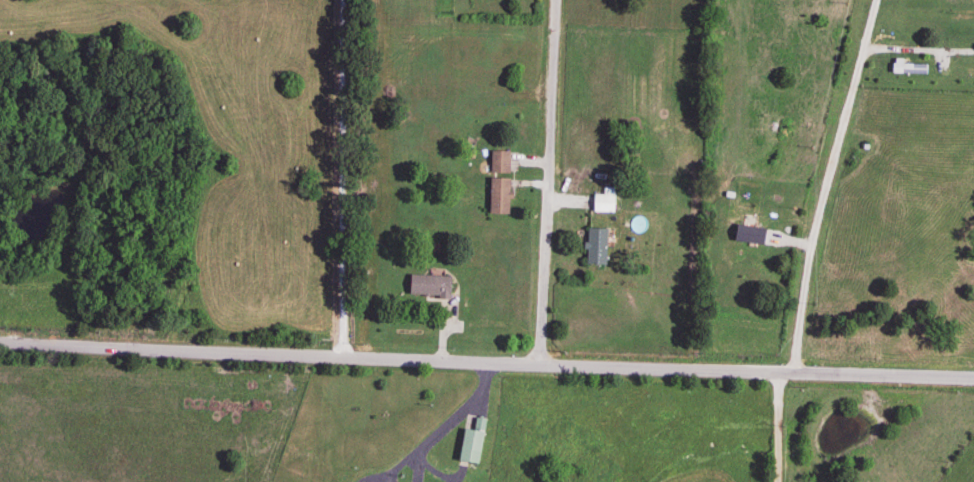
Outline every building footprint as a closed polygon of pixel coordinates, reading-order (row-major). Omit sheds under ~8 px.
[(507,173),(507,152),(488,152),(488,173),(507,173)] [(507,178),(487,178),(487,215),(507,215),(507,178)] [(591,213),(613,213),(613,188),(602,188),(602,195),(591,195),(591,213)] [(584,266),(604,266),(604,229),(584,229),(584,266)] [(448,277),(407,276),(407,298),(448,298),(448,277)] [(484,419),(465,415),(455,465),(473,469),(484,419)]
